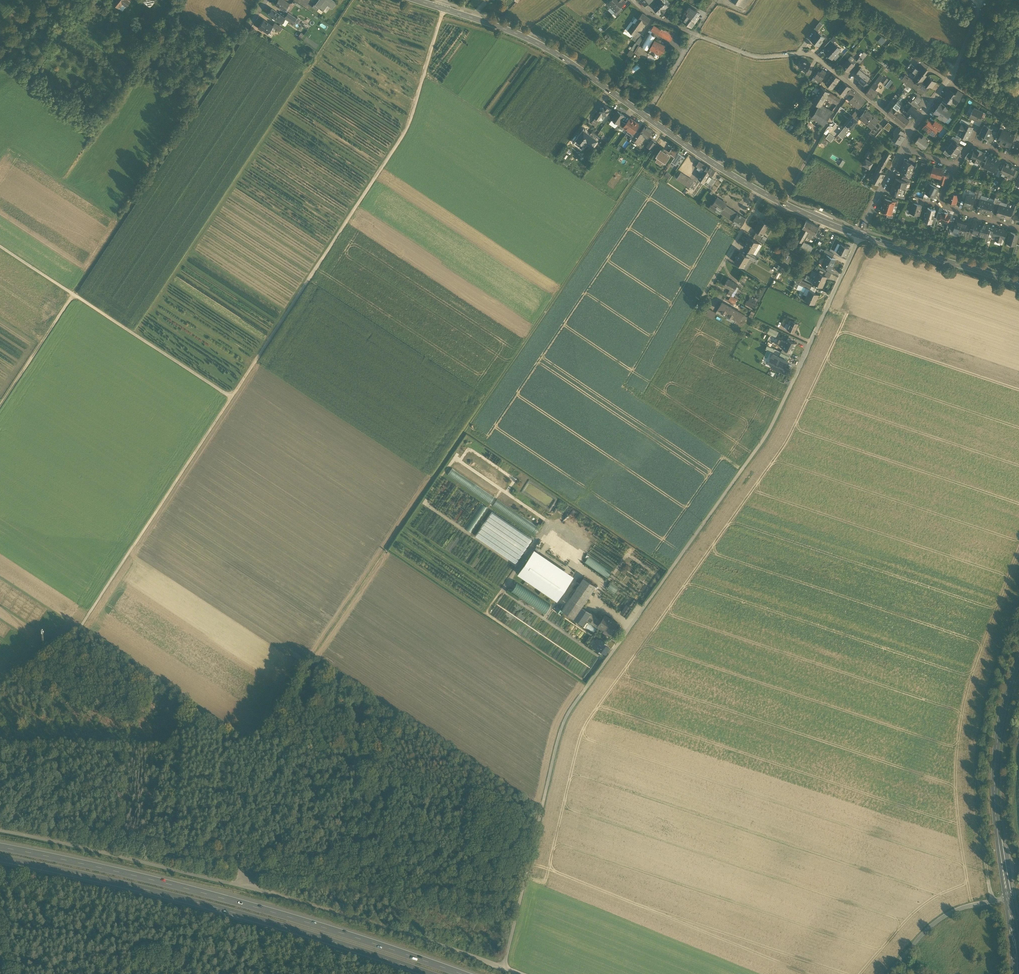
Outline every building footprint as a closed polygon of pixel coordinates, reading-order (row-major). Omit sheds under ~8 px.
[(122,11),(126,6),(130,1),(128,0),(115,0),(112,3),(119,8),(122,11)] [(284,11),(289,4),(283,0),(278,0),(275,4),(284,11)] [(324,12),(323,11),(328,5),(331,7),(330,7),(333,9),(337,3),(333,0),(332,1),(331,0),(321,0),(316,6),(320,9),(319,9),(324,12)] [(616,12),(620,7),(625,2),(623,0),(612,0),(608,4),(615,11),(616,12)] [(659,14),(661,12),(662,13),(666,10),(665,9),(667,6),(661,0),(658,3),(653,8),(659,14)] [(739,5),(744,8),(749,0),(742,0),(739,5)] [(613,13),(616,17),(623,10),(620,7),(616,12),(615,11),(613,13)] [(683,21),(691,28),(699,18),(697,17),(700,13),(698,12),(689,8),(687,10),(690,12),(683,21)] [(285,18),(272,9),(268,14),(281,23),(285,19),(285,18)] [(642,13),(635,24),(639,27),(643,23),(646,25),(650,19),(642,13)] [(262,29),(268,33),(267,34),(271,37),(274,32),(270,29),(272,26),(264,20),(258,28),(262,31),(262,29)] [(814,29),(817,32),(818,31),(823,25),(819,22),(816,27),(814,29)] [(276,29),(280,31),(282,28),(275,23),(272,26),(276,29)] [(636,32),(639,27),(635,24),(633,23),(628,31),(634,35),(636,32)] [(651,30),(658,34),(661,30),(654,26),(651,30)] [(662,28),(661,30),(658,34),(670,41),(674,33),(669,30),(668,32),(662,28)] [(811,40),(818,46),(825,37),(818,31),(817,32),(818,33),(816,36),(815,35),(811,40)] [(639,45),(644,37),(636,32),(634,35),(631,38),(636,42),(636,43),(639,45)] [(651,48),(660,53),(665,45),(655,40),(651,48)] [(825,46),(827,49),(833,42),(831,40),(825,46)] [(827,49),(825,51),(832,58),(841,49),(833,42),(827,49)] [(635,53),(645,59),(649,51),(641,47),(639,45),(635,53)] [(624,61),(628,62),(634,51),(629,49),(626,54),(627,55),(624,61)] [(856,60),(860,63),(864,58),(860,55),(856,60)] [(842,66),(849,71),(855,64),(848,59),(842,66)] [(805,68),(808,70),(809,68),(809,67),(810,64),(806,61),(803,60),(800,67),(804,69),(805,68)] [(907,67),(915,74),(919,69),(917,68),(910,63),(907,67)] [(920,65),(918,67),(920,68),(919,69),(924,73),(927,69),(927,68),(921,64),(920,65)] [(854,75),(860,79),(861,80),(861,81),(864,84),(865,82),(869,77),(865,73),(859,69),(854,75)] [(925,80),(927,77),(923,74),(924,73),(919,69),(915,74),(914,76),(918,80),(921,76),(925,80)] [(816,78),(821,81),(826,72),(822,70),(820,73),(818,71),(816,75),(818,76),(816,78)] [(825,83),(831,88),(839,78),(833,73),(825,83)] [(880,75),(871,87),(875,90),(878,85),(877,84),(883,77),(880,75)] [(926,91),(930,85),(931,84),(925,80),(921,76),(918,80),(916,83),(920,86),(921,88),(921,89),(925,92),(926,91)] [(927,77),(925,80),(931,84),(930,85),(931,86),(932,87),(932,86),(935,82),(936,81),(935,81),(928,76),(927,77)] [(911,88),(913,85),(907,81),(907,80),(903,77),(901,80),(905,83),(911,88)] [(864,84),(861,81),(857,86),(863,91),(869,84),(865,82),(864,84)] [(837,90),(844,96),(851,87),(844,82),(837,90)] [(819,106),(820,107),(821,106),(822,104),(827,96),(830,92),(821,87),(812,101),(819,106)] [(877,92),(875,90),(871,87),(865,93),(872,99),(877,92)] [(847,93),(852,97),(856,92),(851,88),(847,93)] [(944,99),(951,104),(954,99),(957,102),(960,98),(955,94),(950,91),(944,99)] [(849,101),(858,108),(865,100),(861,96),(862,96),(856,92),(852,97),(849,101)] [(830,98),(838,103),(840,99),(833,94),(830,98)] [(914,100),(918,104),(922,100),(917,96),(914,100)] [(889,102),(893,106),(897,101),(899,100),(897,98),(894,97),(889,102)] [(911,103),(918,109),(920,106),(918,104),(914,100),(913,100),(911,103)] [(808,107),(815,111),(819,106),(812,101),(808,107)] [(605,104),(599,112),(603,114),(606,116),(611,109),(605,104)] [(821,106),(832,113),(833,111),(822,104),(821,106)] [(933,113),(945,122),(952,112),(946,108),(941,104),(933,113)] [(820,107),(819,106),(815,111),(812,117),(824,125),(829,118),(832,113),(821,106),(820,107)] [(887,112),(895,119),(900,112),(897,110),(893,106),(892,106),(887,112)] [(910,119),(913,116),(917,111),(912,106),(907,111),(903,107),(901,110),(900,111),(910,119)] [(970,117),(979,121),(981,117),(983,113),(974,108),(970,117)] [(859,118),(866,124),(872,115),(865,110),(864,111),(860,117),(859,118)] [(612,120),(618,124),(621,120),(624,116),(618,111),(612,120)] [(909,120),(900,112),(895,119),(904,126),(909,120)] [(879,120),(872,115),(866,124),(872,129),(874,125),(879,120)] [(846,125),(851,129),(858,120),(857,120),(854,117),(853,116),(846,125)] [(628,130),(635,121),(631,119),(629,119),(626,124),(624,127),(628,130)] [(609,124),(616,128),(618,124),(612,120),(609,124)] [(615,129),(617,131),(620,127),(623,122),(621,120),(618,124),(616,128),(615,129)] [(938,129),(939,130),(943,125),(936,120),(933,124),(939,128),(938,129)] [(638,124),(635,121),(628,130),(633,133),(635,130),(639,125),(638,124)] [(923,128),(932,135),(935,131),(936,132),(938,129),(939,128),(933,124),(929,121),(926,124),(926,123),(923,128)] [(888,122),(883,128),(888,131),(892,125),(888,122)] [(961,136),(967,139),(973,127),(968,125),(965,124),(962,123),(958,130),(960,131),(963,132),(961,136)] [(979,134),(983,136),(988,139),(991,133),(993,129),(984,124),(979,134)] [(645,125),(640,132),(640,133),(643,134),(648,138),(653,131),(645,125)] [(838,135),(843,139),(848,133),(851,129),(846,125),(843,129),(838,135)] [(870,134),(875,138),(875,137),(882,129),(879,126),(878,128),(874,125),(872,129),(871,130),(873,131),(870,134)] [(584,130),(574,143),(582,148),(587,142),(593,146),(597,140),(590,135),(584,130)] [(903,132),(900,130),(895,136),(892,139),(900,144),(905,137),(903,136),(905,134),(903,132)] [(1000,135),(997,141),(1003,143),(1008,133),(1003,130),(1002,130),(1000,135)] [(599,137),(592,132),(590,135),(597,140),(599,137)] [(831,142),(835,137),(830,133),(826,138),(831,142)] [(988,140),(993,142),(996,136),(991,133),(988,139),(988,140)] [(1008,133),(1003,143),(1009,146),(1011,141),(1014,135),(1008,133)] [(915,142),(918,144),(923,147),(925,148),(928,143),(926,142),(922,138),(919,137),(915,142)] [(647,147),(652,150),(657,143),(652,139),(647,147)] [(953,140),(950,144),(959,151),(963,146),(958,143),(953,140)] [(959,151),(950,144),(946,149),(951,153),(955,156),(959,151)] [(663,161),(666,162),(671,155),(671,154),(669,152),(667,151),(666,153),(663,151),(661,149),(656,156),(658,157),(656,161),(661,164),(663,161)] [(972,155),(970,159),(978,162),(982,154),(983,153),(981,152),(981,151),(977,149),(977,150),(975,149),(972,155)] [(886,151),(881,160),(890,165),(892,162),(888,159),(891,154),(891,153),(886,151)] [(677,163),(682,156),(678,153),(677,154),(675,157),(672,162),(676,165),(677,163)] [(989,169),(994,158),(989,155),(985,162),(983,167),(989,169)] [(862,164),(870,168),(873,162),(866,158),(862,164)] [(1000,160),(994,158),(989,169),(994,172),(996,168),(1000,160)] [(890,165),(881,160),(877,167),(882,170),(885,165),(889,168),(890,165)] [(698,167),(704,171),(707,167),(699,161),(696,166),(698,167)] [(901,174),(910,176),(914,164),(908,162),(904,161),(901,174)] [(1000,174),(1005,176),(1010,165),(1005,163),(1001,171),(1000,174)] [(1016,168),(1010,165),(1005,176),(1011,179),(1012,176),(1015,170),(1016,168)] [(707,167),(704,171),(709,174),(712,176),(715,171),(707,166),(707,167)] [(931,176),(940,178),(943,170),(934,168),(931,176)] [(873,182),(879,185),(885,175),(881,173),(876,170),(870,180),(873,182)] [(676,178),(689,187),(694,181),(681,171),(676,178)] [(896,178),(894,184),(905,187),(906,188),(908,182),(901,180),(896,178)] [(871,187),(876,190),(879,185),(873,182),(871,187)] [(905,187),(894,184),(893,184),(890,193),(896,195),(902,197),(902,196),(905,187)] [(926,193),(934,197),(939,189),(930,184),(926,193)] [(947,201),(956,204),(956,201),(958,195),(950,193),(947,201)] [(967,207),(971,208),(971,206),(974,198),(975,196),(971,195),(970,196),(965,196),(965,200),(964,204),(968,205),(967,207)] [(713,205),(717,208),(718,206),(722,209),(725,205),(726,203),(724,202),(725,202),(721,199),(721,200),(717,197),(713,205)] [(885,199),(883,205),(893,208),(895,202),(891,201),(885,199)] [(983,212),(987,201),(981,199),(980,199),(978,207),(977,210),(983,212)] [(993,203),(987,201),(983,212),(990,214),(991,211),(993,203)] [(913,203),(912,208),(911,212),(918,214),(920,209),(921,205),(913,203)] [(996,216),(1003,218),(1006,206),(999,204),(998,209),(996,216)] [(721,211),(727,215),(731,209),(725,205),(722,209),(721,211)] [(893,208),(883,205),(881,212),(887,214),(891,215),(893,208)] [(1006,206),(1003,218),(1009,220),(1011,213),(1012,208),(1006,206)] [(931,223),(933,217),(935,210),(928,208),(926,213),(925,212),(924,216),(925,216),(924,221),(931,223)] [(737,213),(731,209),(727,215),(726,217),(732,221),(737,213)] [(948,223),(949,220),(950,215),(947,214),(948,213),(944,212),(944,213),(941,212),(941,213),(939,219),(939,221),(948,223)] [(732,221),(741,226),(746,219),(737,213),(732,221)] [(769,225),(773,227),(777,221),(768,216),(764,222),(769,224),(769,225)] [(757,231),(762,234),(765,229),(766,230),(769,225),(769,224),(764,222),(760,219),(754,229),(757,231)] [(814,233),(815,234),(819,227),(806,220),(802,227),(810,231),(814,233)] [(959,232),(962,222),(956,221),(955,224),(953,230),(953,231),(959,232)] [(962,222),(959,232),(964,234),(967,224),(962,222)] [(979,235),(982,224),(975,222),(973,230),(972,233),(979,235)] [(982,224),(979,235),(985,237),(986,234),(989,226),(982,224)] [(796,239),(803,243),(804,241),(810,231),(802,227),(796,239)] [(995,240),(1001,241),(1002,236),(1004,230),(995,227),(993,232),(992,235),(996,236),(995,240)] [(753,236),(760,240),(763,235),(762,234),(757,231),(753,236)] [(813,235),(814,233),(810,231),(804,241),(808,243),(809,241),(809,242),(813,235)] [(1011,244),(1015,245),(1018,235),(1010,232),(1007,243),(1008,243),(1008,244),(1010,244),(1011,244)] [(828,247),(832,239),(833,237),(826,234),(822,244),(828,247)] [(748,250),(752,252),(753,252),(758,243),(749,237),(744,247),(748,250)] [(808,243),(804,241),(803,243),(801,246),(810,251),(813,246),(808,243)] [(762,245),(758,243),(753,252),(756,254),(759,249),(762,245)] [(841,253),(846,256),(849,249),(841,244),(837,252),(841,253)] [(748,250),(747,253),(757,259),(759,256),(756,254),(753,252),(752,252),(748,250)] [(735,262),(743,267),(748,259),(749,257),(745,255),(740,252),(735,262)] [(755,263),(757,259),(747,253),(745,255),(749,257),(748,259),(755,263)] [(829,268),(831,269),(836,259),(827,255),(822,265),(829,268)] [(789,262),(784,260),(778,271),(784,274),(789,262)] [(818,272),(823,275),(826,270),(818,266),(816,272),(818,273),(818,272)] [(808,281),(813,283),(818,273),(816,272),(813,270),(810,276),(808,281)] [(818,272),(818,273),(813,283),(814,283),(813,284),(814,284),(815,284),(822,287),(824,283),(823,283),(826,276),(823,275),(818,272)] [(730,289),(734,291),(736,286),(737,285),(728,279),(724,285),(730,289)] [(764,287),(757,301),(759,302),(766,288),(764,287)] [(804,300),(814,305),(819,294),(815,292),(809,290),(806,296),(804,300)] [(728,300),(735,304),(736,302),(737,299),(733,297),(731,296),(730,297),(730,298),(728,300)] [(754,309),(756,307),(752,305),(753,303),(752,303),(748,301),(747,300),(745,304),(754,309)] [(729,316),(732,318),(736,311),(722,302),(718,310),(729,316)] [(706,314),(713,318),(716,313),(709,309),(706,314)] [(735,320),(739,322),(743,314),(736,311),(732,318),(735,320)] [(774,316),(769,313),(765,321),(770,323),(774,316)] [(739,322),(743,324),(747,317),(743,314),(739,322)] [(780,314),(775,324),(779,326),(784,316),(780,314)] [(787,329),(794,333),(798,324),(792,320),(790,324),(787,329)] [(779,332),(770,328),(767,333),(776,337),(779,332)] [(783,349),(791,353),(796,343),(787,339),(786,342),(783,348),(783,349)] [(779,356),(788,360),(790,356),(781,352),(779,356)] [(771,367),(788,375),(790,370),(784,367),(788,360),(779,356),(773,353),(769,360),(773,362),(771,367)] [(495,499),(491,505),(535,533),(539,527),(495,499)] [(469,531),(486,507),(481,503),(464,527),(469,531)] [(475,536),(515,563),(532,539),(492,512),(475,536)] [(534,549),(531,553),(571,580),(573,576),(534,549)] [(571,580),(531,553),(517,573),(557,600),(571,580)] [(587,558),(584,562),(607,577),(611,571),(587,555),(585,557),(587,558)] [(570,598),(582,606),(584,604),(596,586),(584,577),(570,598)] [(610,582),(606,588),(614,593),(618,587),(610,582)] [(582,606),(570,598),(561,610),(582,625),(586,620),(590,622),(595,615),(591,612),(586,609),(584,608),(582,606)] [(621,613),(626,616),(632,609),(627,605),(621,613)] [(590,622),(598,627),(600,624),(599,624),(601,621),(595,617),(596,615),(595,615),(590,622)] [(604,632),(609,635),(617,623),(605,615),(601,621),(599,624),(600,624),(606,628),(604,632)] [(610,635),(605,642),(607,643),(606,644),(610,647),(615,638),(610,635)] [(606,653),(610,647),(606,644),(607,643),(605,642),(601,639),(600,640),(598,638),(593,646),(601,652),(602,650),(606,653)]
